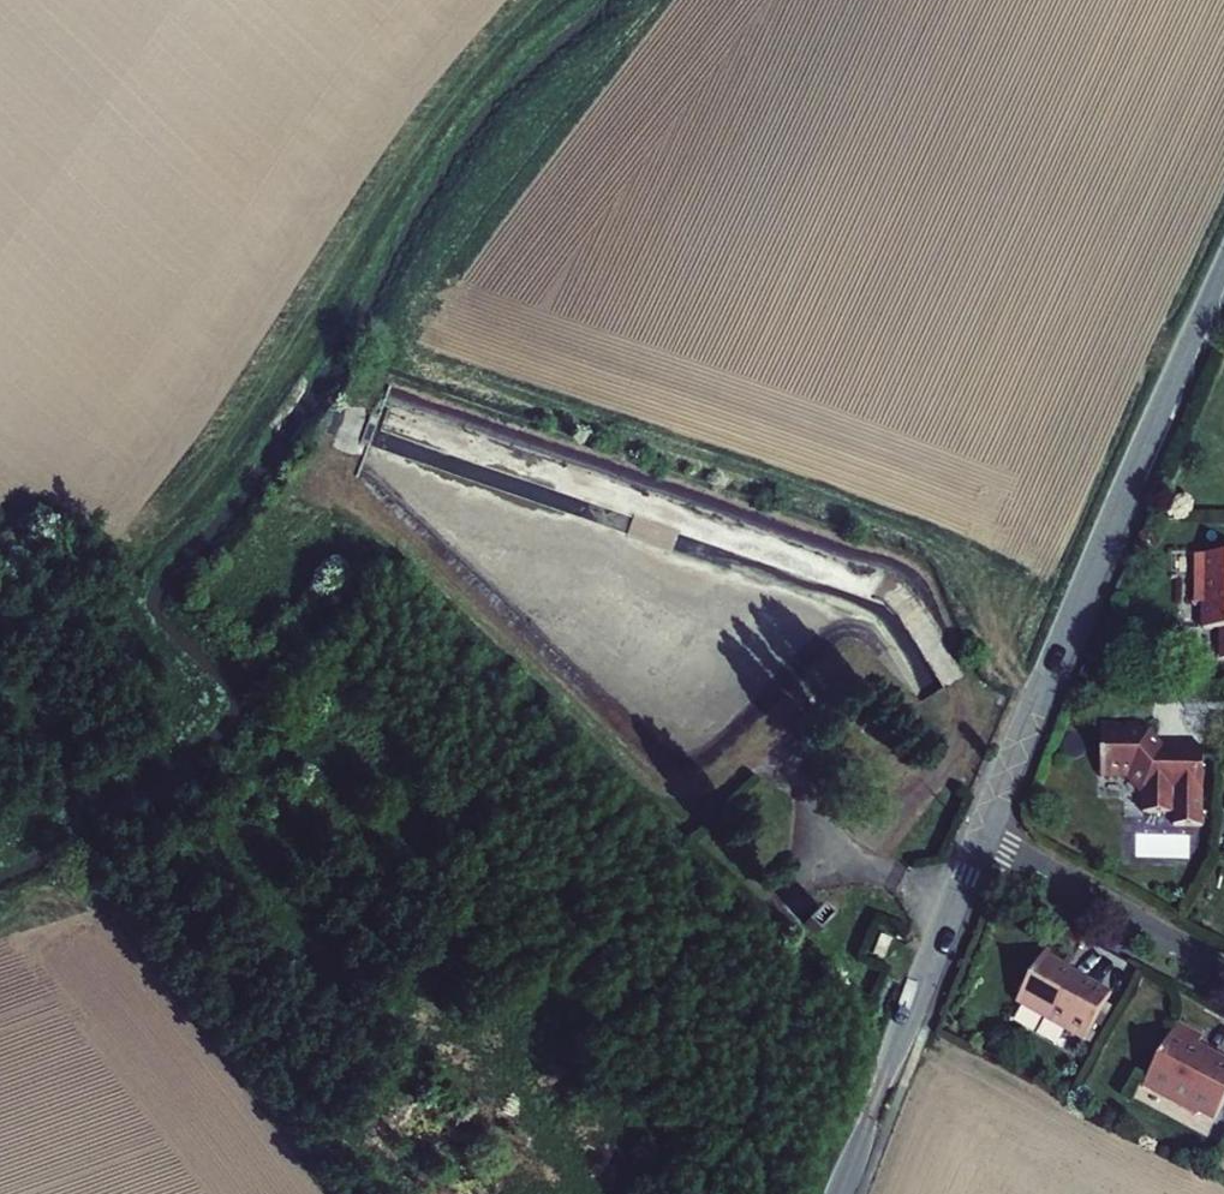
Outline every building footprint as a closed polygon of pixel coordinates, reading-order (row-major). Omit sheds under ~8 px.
[(1205,559),(1204,603),(1212,603),(1212,630),(1223,631),(1223,559),(1205,559)] [(1214,840),(1215,756),(1176,756),(1172,760),(1158,746),(1158,740),(1149,740),(1149,734),(1110,734),(1109,788),(1136,788),(1136,791),(1154,806),(1154,821),(1187,822),(1187,840),(1214,840)] [(839,912),(825,925),(833,933),(847,920),(839,912)] [(898,941),(890,958),(902,964),(909,946),(898,941)] [(1067,955),(1038,1005),(1103,1042),(1130,997),(1089,973),(1091,969),(1067,955)] [(1191,1106),(1211,1116),(1219,1113),(1223,1111),(1223,1059),(1222,1058),(1223,1055),(1223,1040),(1203,1029),(1171,1085),(1195,1098),(1191,1106)] [(1195,1098),(1171,1085),(1167,1093),(1191,1106),(1195,1098)]
